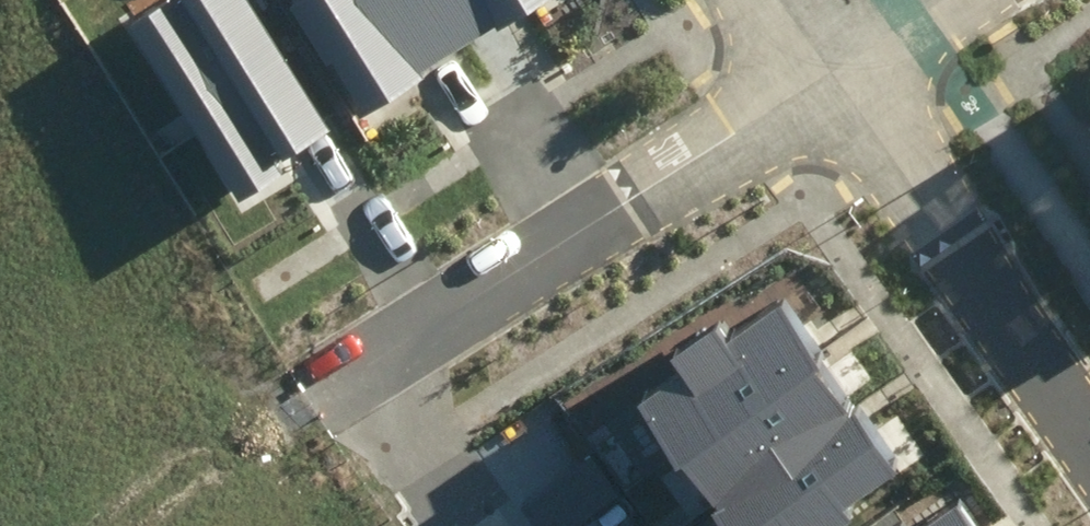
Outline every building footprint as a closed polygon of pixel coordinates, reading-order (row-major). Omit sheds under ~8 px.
[(146,11),(253,175),(290,151),(282,140),(335,106),(266,0),(163,0),(146,11)] [(344,63),(358,55),(382,93),(427,65),(421,55),(465,28),(448,0),(304,0),(344,63)] [(465,28),(510,1),(516,11),(534,0),(448,0),(465,28)] [(638,382),(704,468),(838,367),(809,327),(818,320),(778,269),(736,301),(731,295),(673,339),(681,349),(638,382)] [(737,525),(799,525),(812,516),(819,525),(882,478),(873,466),(907,440),(877,400),(868,406),(838,367),(704,468),(727,499),(720,504),(737,525)] [(872,525),(986,525),(957,486),(914,516),(904,503),(872,525)]
